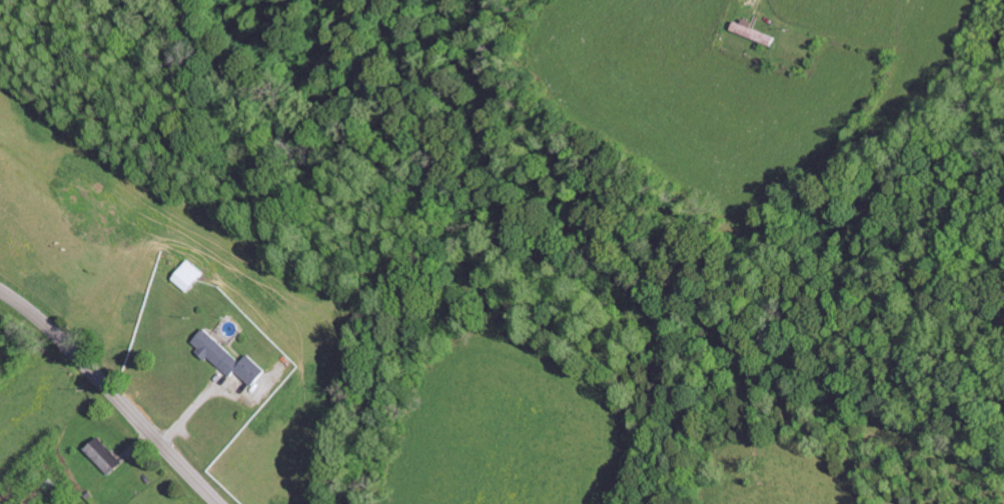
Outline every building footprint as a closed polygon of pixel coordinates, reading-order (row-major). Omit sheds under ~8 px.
[(735,18),(730,29),(770,46),(773,37),(750,27),(751,24),(735,18)] [(171,278),(186,291),(203,273),(188,259),(171,278)] [(241,362),(204,328),(190,343),(228,377),(235,370),(252,386),(266,370),(248,354),(241,362)] [(85,449),(109,474),(123,461),(99,436),(85,449)]
